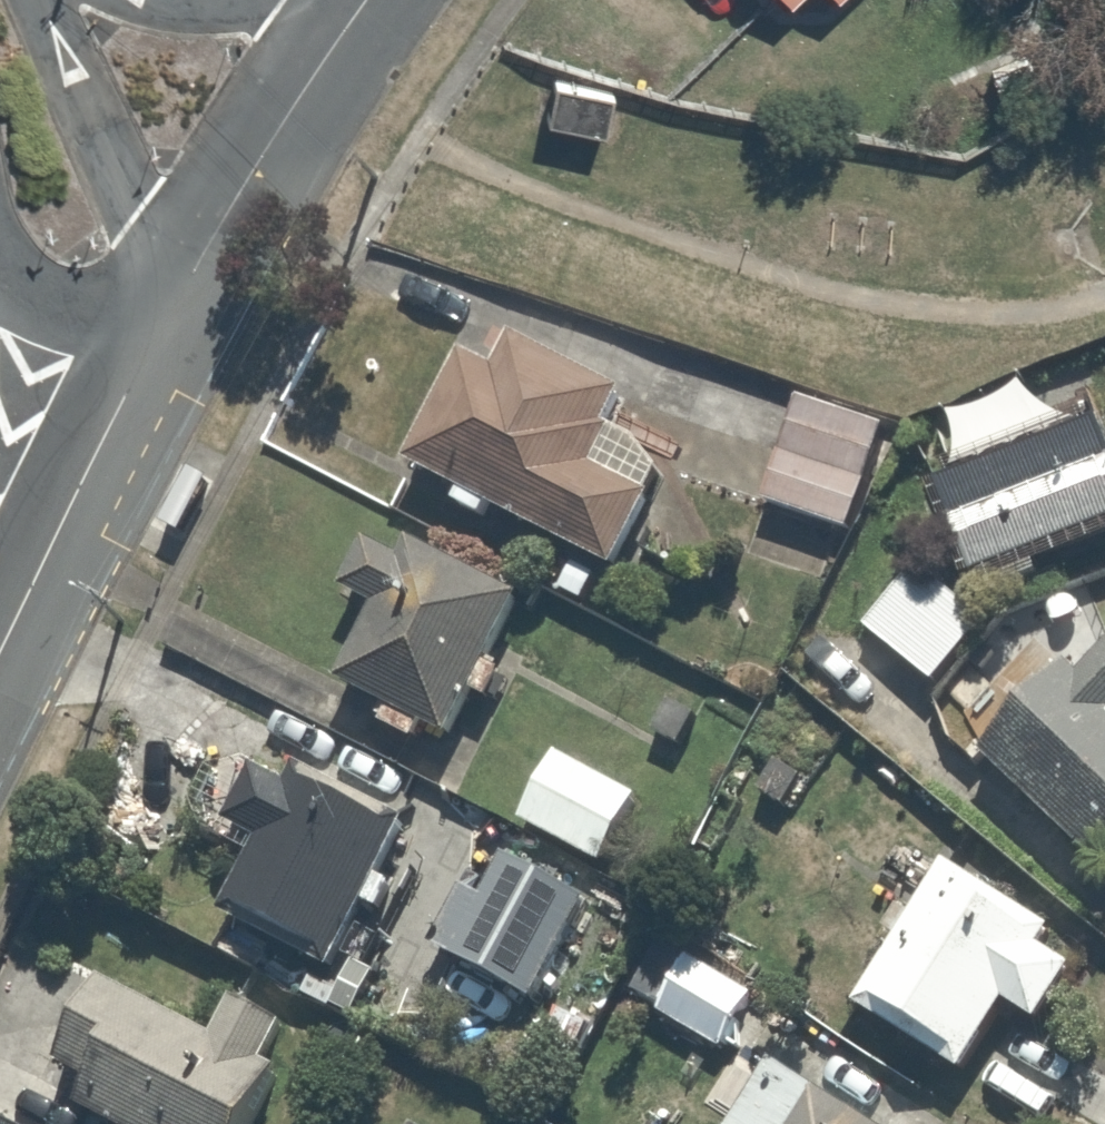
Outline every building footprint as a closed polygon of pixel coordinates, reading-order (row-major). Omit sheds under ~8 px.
[(784,17),(802,0),(768,0),(784,17)] [(587,450),(626,380),(468,300),(394,446),(613,557),(650,485),(587,450)] [(938,468),(975,568),(1104,520),(1104,423),(1100,408),(1049,427),(1029,373),(938,406),(958,460),(938,468)] [(890,407),(794,377),(754,508),(850,537),(890,407)] [(383,695),(375,712),(411,729),(419,713),(446,725),(513,586),(374,520),(347,576),(366,585),(326,668),(383,695)] [(913,547),(860,609),(930,668),(983,606),(913,547)] [(1078,675),(1023,624),(949,704),(1104,850),(1104,646),(1078,675)] [(642,788),(549,736),(507,811),(600,863),(642,788)] [(169,820),(245,851),(220,913),(327,955),(385,810),(279,767),(202,737),(169,820)] [(762,742),(735,790),(804,828),(831,780),(762,742)] [(531,992),(584,894),(483,839),(430,937),(531,992)] [(877,917),(893,927),(849,995),(958,1066),(1007,991),(1039,1012),(1083,944),(1051,923),(942,852),(926,842),(877,917)] [(748,970),(646,919),(613,986),(715,1037),(748,970)] [(102,955),(47,1045),(84,1068),(69,1092),(121,1123),(252,1123),(309,1031),(230,982),(207,1019),(102,955)] [(806,1077),(758,1051),(722,1117),(735,1123),(892,1123),(806,1077)]
